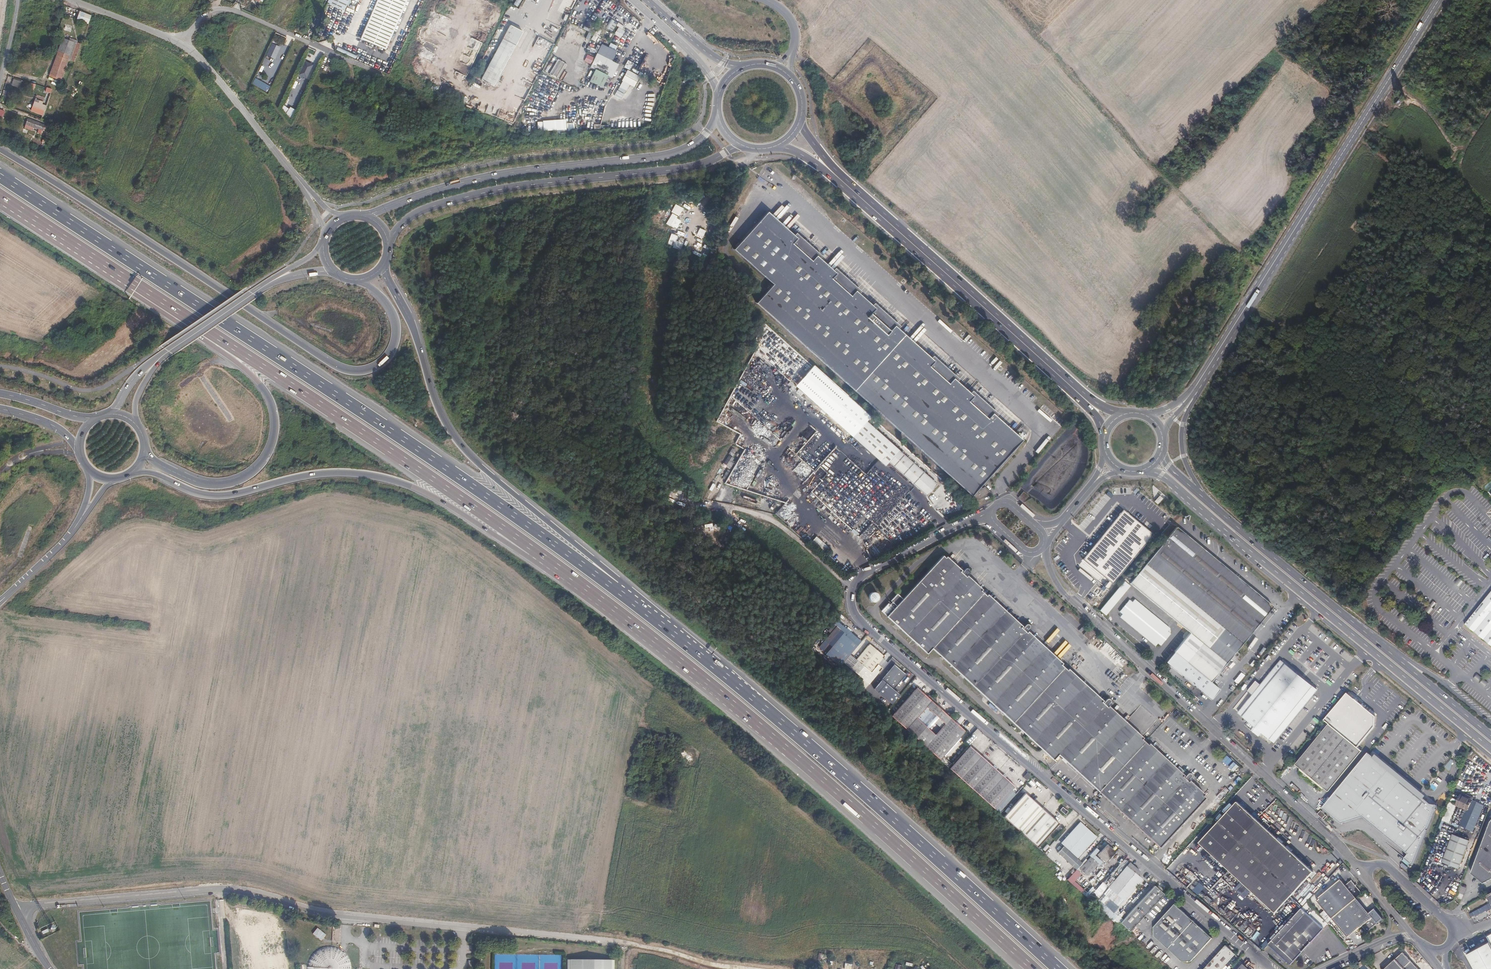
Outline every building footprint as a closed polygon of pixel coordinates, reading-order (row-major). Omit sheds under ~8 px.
[(408,0),(378,0),(354,54),(379,65),(408,0)] [(88,24),(91,15),(80,11),(76,20),(88,24)] [(493,86),(523,31),(510,24),(480,79),(493,86)] [(621,38),(625,31),(619,27),(614,34),(621,38)] [(74,62),(81,44),(77,43),(78,42),(73,40),(72,42),(63,39),(49,76),(61,80),(68,60),(74,62)] [(281,47),(272,43),(266,55),(275,59),(281,47)] [(602,44),(598,53),(613,61),(617,51),(602,44)] [(76,65),(85,68),(92,49),(83,46),(76,65)] [(299,75),(307,79),(313,65),(305,61),(299,75)] [(619,66),(614,77),(624,82),(630,71),(619,66)] [(608,75),(596,69),(590,81),(602,87),(608,75)] [(267,93),(271,87),(255,78),(252,84),(267,93)] [(31,111),(42,115),(45,107),(34,102),(31,111)] [(42,130),(44,126),(27,119),(26,124),(42,130)] [(19,141),(31,145),(33,138),(22,133),(19,141)] [(671,212),(679,217),(683,208),(675,204),(671,212)] [(801,244),(768,215),(734,252),(772,287),(785,298),(769,317),(826,367),(976,500),(989,497),(990,494),(985,489),(980,489),(978,487),(1021,439),(968,391),(969,390),(961,384),(960,385),(928,356),(929,355),(921,348),(920,349),(887,320),(889,319),(881,313),(880,314),(848,286),(849,285),(842,278),(841,279),(809,251),(810,250),(802,243),(801,244)] [(681,232),(676,230),(680,221),(674,218),(670,226),(672,227),(670,231),(680,235),(681,232)] [(671,234),(667,245),(681,250),(683,243),(676,241),(677,236),(671,234)] [(906,458),(866,423),(853,439),(885,468),(889,465),(909,483),(906,486),(912,491),(915,488),(926,498),(937,486),(906,458)] [(734,459),(729,456),(725,464),(731,468),(733,464),(732,463),(734,459)] [(723,484),(729,475),(728,475),(730,471),(728,470),(719,485),(722,487),(723,484)] [(752,493),(758,496),(761,489),(756,486),(752,493)] [(828,498),(834,504),(841,497),(834,491),(828,498)] [(1018,498),(1023,502),(1028,496),(1023,492),(1018,498)] [(1123,510),(1083,559),(1113,583),(1153,534),(1123,510)] [(1178,524),(1146,564),(1216,621),(1249,582),(1178,524)] [(824,552),(829,547),(816,535),(812,540),(824,552)] [(963,573),(944,556),(906,595),(901,590),(891,601),(896,607),(887,617),(927,654),(932,649),(1053,760),(1058,754),(1099,791),(1145,742),(1141,739),(1143,738),(1108,707),(1111,703),(1112,701),(1111,700),(1110,700),(1108,700),(1104,704),(1027,633),(1030,629),(1030,628),(1030,626),(1029,625),(1027,626),(1023,629),(966,577),(970,573),(970,571),(969,570),(968,569),(966,569),(963,573)] [(1216,621),(1146,564),(1130,583),(1191,633),(1200,640),(1216,621)] [(1130,586),(1124,581),(1100,611),(1106,616),(1130,586)] [(1276,604),(1249,582),(1216,621),(1225,629),(1243,643),(1276,604)] [(866,599),(875,601),(877,590),(868,588),(866,599)] [(1465,624),(1490,646),(1490,592),(1465,624)] [(1133,603),(1130,600),(1121,612),(1124,615),(1121,617),(1157,646),(1159,643),(1162,646),(1172,634),(1169,632),(1171,629),(1135,600),(1133,603)] [(841,664),(859,644),(843,631),(845,628),(837,620),(831,627),(833,630),(819,646),(828,655),(829,654),(841,664)] [(1225,629),(1216,621),(1200,640),(1210,648),(1225,629)] [(1096,632),(1090,627),(1083,635),(1089,640),(1096,632)] [(1211,682),(1243,643),(1225,629),(1210,648),(1200,640),(1184,660),(1211,682)] [(1200,640),(1191,633),(1175,653),(1184,660),(1200,640)] [(884,657),(869,644),(856,660),(871,673),(884,657)] [(1184,660),(1175,653),(1167,663),(1213,700),(1221,690),(1211,682),(1184,660)] [(1314,696),(1318,691),(1282,661),(1263,685),(1257,681),(1249,691),(1254,695),(1240,713),(1250,721),(1247,725),(1260,737),(1264,732),(1276,743),(1278,740),(1314,696)] [(894,665),(881,680),(893,690),(906,675),(894,665)] [(892,716),(939,760),(965,731),(955,723),(958,720),(950,713),(945,713),(937,706),(937,701),(929,694),(927,697),(917,688),(906,700),(892,716)] [(1331,725),(1297,765),(1301,769),(1300,770),(1305,774),(1303,776),(1305,778),(1306,777),(1313,783),(1311,784),(1314,786),(1316,783),(1323,789),(1324,788),(1328,792),(1362,751),(1359,748),(1376,728),(1376,717),(1365,707),(1356,699),(1356,700),(1349,694),(1326,721),(1331,725)] [(1148,745),(1145,742),(1099,791),(1159,847),(1205,798),(1203,796),(1204,794),(1188,779),(1191,776),(1191,774),(1190,773),(1188,773),(1187,774),(1185,776),(1149,743),(1148,745)] [(969,746),(949,769),(975,792),(994,809),(1014,786),(969,746)] [(1369,753),(1323,808),(1342,824),(1364,818),(1409,856),(1405,860),(1413,866),(1437,806),(1431,805),(1369,753)] [(1026,792),(1002,816),(1019,832),(1042,807),(1026,792)] [(1456,808),(1461,810),(1465,798),(1461,796),(1456,808)] [(1465,798),(1461,810),(1464,811),(1458,827),(1466,831),(1476,805),(1472,803),(1472,801),(1465,798)] [(1263,823),(1239,801),(1202,841),(1277,912),(1315,872),(1302,860),(1304,858),(1301,855),(1299,857),(1269,829),(1270,827),(1264,821),(1263,823)] [(1482,807),(1476,805),(1466,831),(1472,833),(1482,807)] [(1059,823),(1042,807),(1019,832),(1036,847),(1059,823)] [(1097,837),(1080,822),(1061,843),(1077,858),(1097,837)] [(1490,823),(1472,873),(1485,882),(1490,879),(1490,822),(1490,823)] [(1454,863),(1452,868),(1456,869),(1467,841),(1451,835),(1442,858),(1454,863)] [(1117,849),(1109,842),(1100,852),(1108,860),(1117,849)] [(1076,870),(1081,863),(1063,846),(1057,852),(1076,870)] [(1440,863),(1452,868),(1454,863),(1442,858),(1440,863)] [(1139,872),(1128,862),(1107,887),(1123,901),(1141,880),(1136,875),(1139,872)] [(1191,871),(1186,876),(1192,881),(1196,876),(1191,871)] [(1361,891),(1350,879),(1344,884),(1340,878),(1315,899),(1346,936),(1360,924),(1365,930),(1381,916),(1374,906),(1367,912),(1355,897),(1361,891)] [(1074,881),(1072,883),(1081,892),(1084,889),(1074,881)] [(1165,893),(1156,885),(1122,921),(1131,930),(1165,893)] [(1101,901),(1096,906),(1112,920),(1116,915),(1101,901)] [(1311,907),(1307,902),(1269,944),(1291,964),(1327,925),(1320,918),(1320,917),(1315,912),(1311,907)] [(1169,948),(1194,921),(1176,904),(1155,926),(1155,935),(1169,948)] [(1212,937),(1194,921),(1169,948),(1183,961),(1191,961),(1212,937)] [(317,927),(312,933),(321,941),(326,935),(317,927)] [(1487,935),(1489,941),(1465,953),(1474,968),(1490,968),(1490,933),(1487,935)] [(375,944),(391,945),(392,936),(375,936),(375,944)] [(1226,945),(1203,968),(1221,968),(1235,954),(1233,952),(1235,950),(1230,945),(1228,947),(1226,945)] [(329,948),(314,951),(308,963),(308,968),(351,968),(348,954),(336,949),(329,948)] [(1403,953),(1386,968),(1418,968),(1403,953)] [(614,960),(568,959),(567,968),(614,968),(614,960)]
